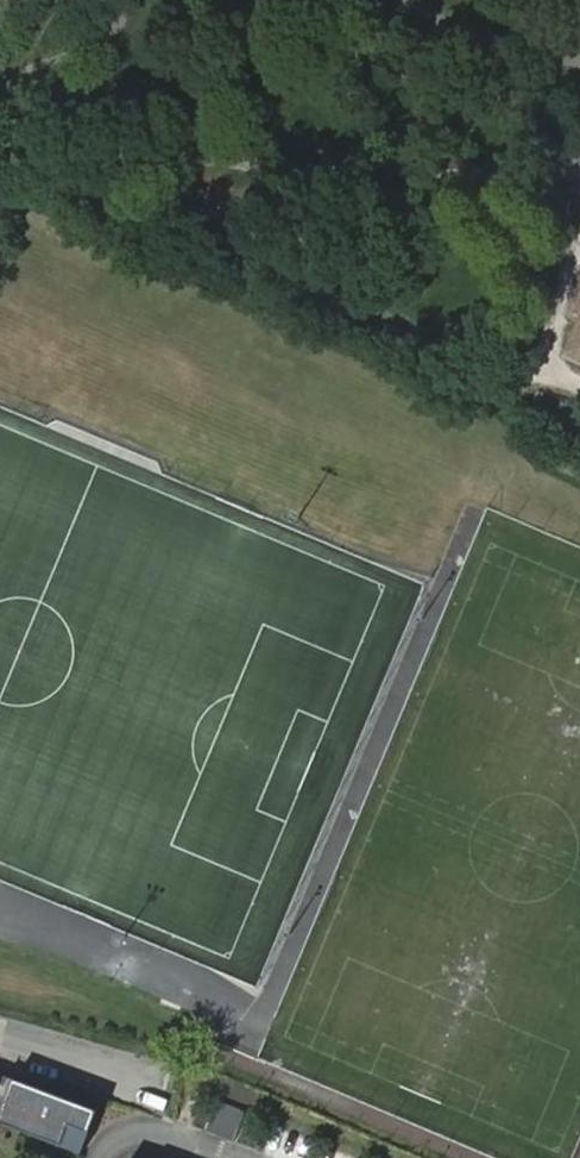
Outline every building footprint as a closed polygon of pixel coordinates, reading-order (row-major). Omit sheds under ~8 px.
[(568,355),(579,360),(579,327),(568,355)] [(98,1112),(18,1081),(3,1120),(83,1151),(98,1112)] [(235,1141),(247,1112),(220,1101),(209,1130),(235,1141)]
